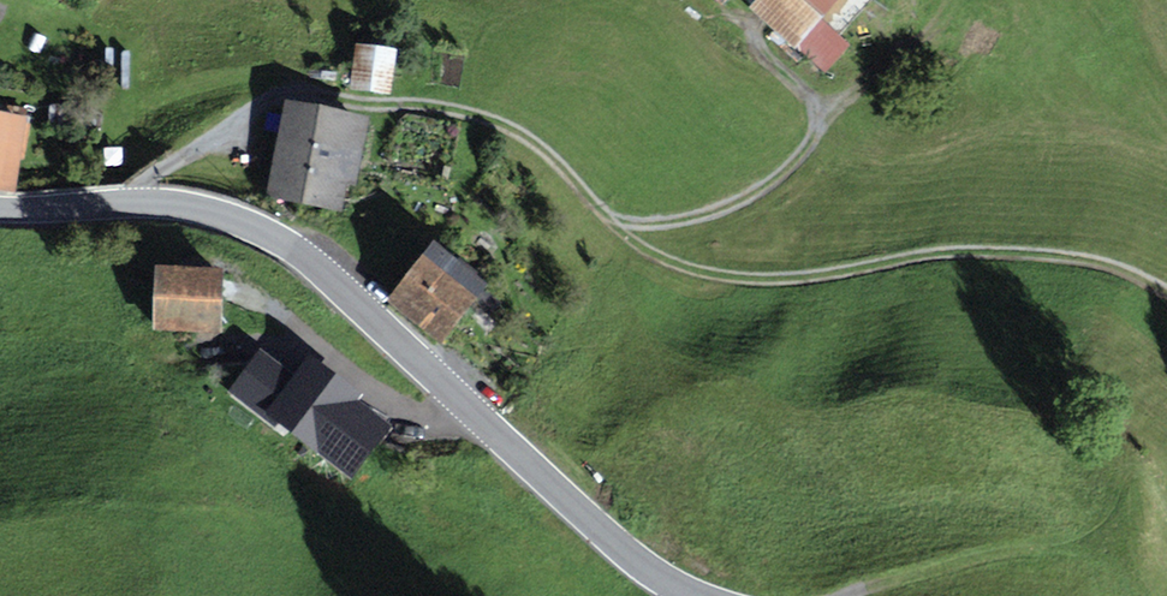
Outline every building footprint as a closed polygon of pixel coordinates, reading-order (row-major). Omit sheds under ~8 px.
[(754,14),(828,81),(855,51),(826,25),(848,0),(767,0),(754,14)] [(401,46),(360,41),(355,85),(396,90),(401,46)] [(364,118),(289,106),(271,194),(337,206),(342,176),(352,177),(364,118)] [(0,116),(0,181),(19,184),(30,121),(0,116)] [(441,255),(393,310),(443,353),(491,298),(441,255)] [(223,268),(156,265),(153,330),(220,333),(223,268)] [(294,373),(260,348),(227,391),(275,428),(279,423),(352,478),(392,425),(357,399),(361,393),(309,354),(294,373)]
